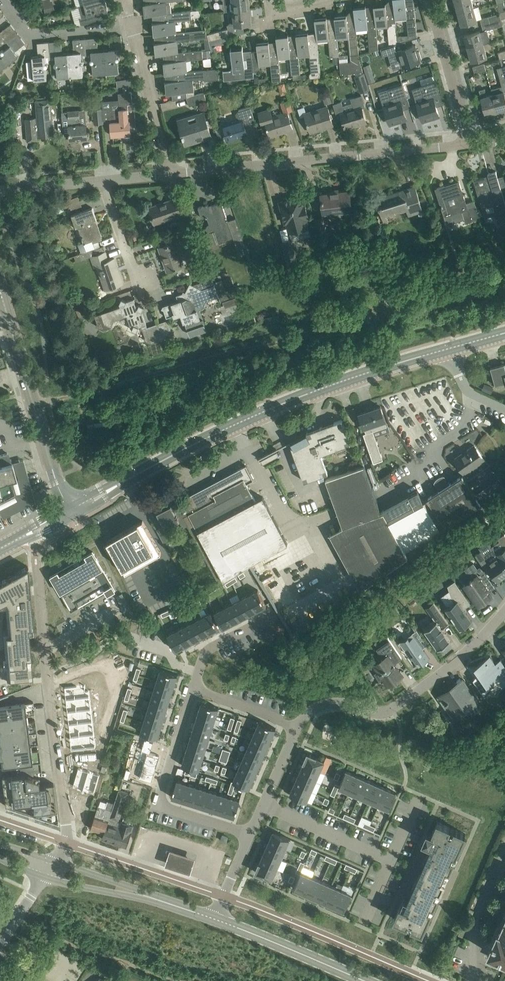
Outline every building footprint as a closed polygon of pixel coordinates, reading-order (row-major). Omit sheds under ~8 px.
[(52,0),(42,0),(46,15),(56,13),(52,0)] [(84,5),(80,6),(83,16),(80,17),(81,24),(99,19),(97,13),(108,10),(105,0),(100,0),(84,4),(84,5)] [(146,3),(147,15),(152,15),(162,14),(162,13),(165,13),(170,12),(169,4),(164,4),(164,2),(169,1),(184,0),(154,0),(154,2),(146,3)] [(224,11),(228,11),(250,9),(249,0),(223,0),(224,11)] [(393,3),(395,14),(395,15),(395,17),(395,19),(406,18),(408,35),(408,40),(412,38),(417,37),(417,36),(414,0),(393,0),(393,3)] [(458,11),(474,7),(472,0),(454,0),(458,11)] [(374,7),(375,16),(376,26),(376,27),(384,27),(384,25),(387,25),(389,43),(398,42),(397,35),(395,19),(395,17),(395,15),(395,14),(387,15),(386,5),(374,7)] [(354,9),(354,17),(355,25),(356,25),(356,27),(357,30),(357,33),(367,32),(369,51),(378,48),(376,27),(376,26),(375,16),(367,16),(366,7),(365,8),(354,9)] [(474,7),(458,11),(461,24),(478,20),(474,7)] [(251,23),(250,9),(228,11),(229,25),(242,23),(251,23)] [(163,22),(154,22),(155,34),(164,34),(164,33),(174,32),(173,21),(192,20),(192,17),(201,16),(200,10),(170,12),(165,13),(162,13),(162,14),(163,22)] [(501,18),(500,13),(480,18),(482,24),(501,18)] [(335,15),(334,15),(334,16),(334,18),(335,27),(337,37),(337,39),(348,38),(350,55),(350,61),(339,62),(339,63),(341,74),(363,72),(359,55),(359,54),(357,33),(357,30),(356,27),(356,25),(355,25),(354,17),(347,17),(346,14),(335,15)] [(503,24),(501,18),(482,24),(483,31),(503,25),(503,24)] [(315,20),(316,32),(316,39),(317,39),(328,38),(330,57),(332,57),(339,56),(337,39),(337,37),(335,27),(328,28),(327,19),(326,19),(315,20)] [(8,26),(0,31),(0,40),(4,37),(7,41),(18,33),(11,24),(8,26)] [(227,29),(207,34),(208,38),(209,41),(226,36),(230,35),(228,28),(227,29)] [(165,41),(156,42),(157,54),(163,54),(173,53),(176,52),(175,41),(203,39),(208,38),(207,34),(206,29),(174,32),(164,33),(164,34),(165,41)] [(482,38),(480,31),(464,35),(468,48),(490,41),(489,36),(482,38)] [(10,45),(0,53),(0,69),(18,56),(15,51),(25,43),(18,33),(7,41),(10,45)] [(297,36),(296,36),(297,45),(298,55),(299,55),(309,54),(311,73),(310,74),(310,77),(321,76),(321,72),(317,39),(316,39),(317,43),(309,43),(308,34),(297,36)] [(109,36),(109,40),(110,49),(104,49),(106,73),(119,72),(118,60),(119,60),(120,60),(120,59),(120,58),(123,58),(121,35),(109,36)] [(226,36),(209,41),(210,47),(213,46),(215,45),(216,45),(223,43),(223,41),(224,41),(227,40),(226,36)] [(277,37),(276,38),(277,41),(278,52),(278,57),(279,57),(290,56),(291,74),(293,74),(294,79),(301,78),(300,73),(299,55),(298,55),(297,45),(289,45),(288,36),(277,37)] [(85,38),(86,52),(91,51),(93,74),(106,73),(104,49),(98,50),(97,37),(85,38)] [(73,39),(73,43),(74,52),(68,53),(70,76),(83,75),(81,52),(86,52),(85,38),(73,39)] [(49,41),(50,55),(56,54),(58,77),(70,76),(68,53),(62,53),(61,40),(49,41)] [(37,43),(38,46),(38,55),(32,56),(34,79),(47,78),(45,55),(50,55),(49,41),(37,43)] [(490,41),(468,48),(471,61),(487,56),(485,49),(492,47),(490,41)] [(258,51),(252,52),(253,62),(253,66),(253,71),(260,67),(259,65),(259,64),(270,63),(272,81),(281,80),(279,57),(278,57),(278,52),(270,52),(269,43),(268,43),(257,44),(258,51)] [(400,59),(402,67),(421,61),(420,59),(422,59),(419,51),(418,51),(416,44),(398,50),(396,43),(381,48),(383,56),(388,54),(390,62),(400,59)] [(233,69),(223,70),(224,80),(254,77),(253,71),(253,66),(253,62),(252,52),(252,50),(243,51),(243,49),(242,49),(231,50),(233,69)] [(174,61),(165,62),(166,74),(175,73),(175,72),(185,71),(184,60),(203,58),(202,50),(176,52),(173,53),(174,61)] [(484,63),(482,63),(473,66),(475,73),(486,70),(484,63)] [(176,81),(167,81),(168,94),(172,93),(173,100),(187,97),(186,92),(187,92),(194,91),(193,80),(204,79),(204,81),(219,80),(216,68),(185,71),(175,72),(175,73),(176,81)] [(361,91),(369,88),(365,73),(356,76),(361,91)] [(374,81),(372,74),(366,76),(368,83),(374,81)] [(440,95),(435,81),(420,85),(420,86),(425,100),(417,102),(417,103),(423,121),(424,120),(424,122),(433,119),(432,118),(439,116),(436,106),(434,98),(440,96),(440,95)] [(392,103),(384,106),(390,124),(391,124),(392,125),(400,123),(399,121),(407,119),(401,101),(407,99),(403,84),(388,88),(392,103)] [(502,85),(491,88),(493,94),(497,111),(504,109),(504,95),(504,91),(502,85)] [(490,113),(490,116),(497,114),(497,111),(493,94),(487,95),(485,88),(479,89),(481,97),(486,114),(490,113)] [(103,108),(102,108),(103,120),(104,120),(104,122),(111,122),(112,135),(131,133),(130,126),(136,126),(134,108),(135,108),(135,103),(132,103),(131,91),(129,91),(118,92),(119,104),(115,104),(115,109),(104,110),(103,108)] [(189,105),(206,100),(204,92),(187,97),(189,105)] [(326,104),(333,102),(330,94),(323,96),(326,104)] [(102,95),(92,96),(94,123),(104,122),(104,120),(103,120),(102,108),(103,108),(102,95)] [(366,122),(363,113),(362,107),(365,106),(362,95),(355,97),(356,101),(352,102),(354,109),(345,112),(343,105),(342,101),(333,104),(338,119),(339,118),(343,117),(344,123),(344,125),(345,125),(346,128),(366,122)] [(28,141),(38,140),(37,136),(54,135),(50,99),(35,101),(37,117),(25,118),(28,141)] [(284,101),(286,110),(292,108),(289,100),(285,101),(284,101)] [(240,109),(236,114),(238,121),(223,125),(228,140),(247,134),(244,125),(255,121),(252,112),(250,106),(240,109)] [(333,125),(331,115),(328,106),(305,113),(308,122),(310,132),(311,132),(311,131),(326,126),(326,127),(333,125)] [(287,111),(285,112),(283,113),(273,116),(271,107),(258,111),(261,119),(263,128),(267,127),(270,136),(271,136),(270,134),(285,129),(286,131),(293,129),(290,119),(288,112),(287,111)] [(79,110),(62,111),(65,138),(70,137),(70,139),(87,137),(87,134),(86,128),(86,124),(87,124),(85,109),(79,110)] [(183,127),(185,133),(183,134),(186,144),(199,140),(198,137),(210,133),(204,112),(196,115),(197,118),(180,123),(182,127),(183,127)] [(488,174),(489,177),(485,178),(484,177),(474,180),(475,186),(478,195),(482,208),(493,204),(496,214),(501,233),(504,235),(504,203),(501,188),(498,177),(496,171),(488,173),(488,174)] [(444,217),(462,211),(466,223),(480,218),(478,213),(475,204),(468,206),(460,182),(445,187),(444,185),(435,188),(438,198),(444,217)] [(381,205),(379,205),(381,213),(377,214),(380,224),(389,221),(386,215),(407,208),(409,215),(423,210),(420,201),(416,186),(379,197),(381,205)] [(352,210),(351,200),(350,190),(321,193),(323,213),(352,210)] [(285,199),(279,201),(285,223),(286,222),(289,232),(291,239),(292,240),(310,235),(308,227),(309,227),(307,218),(308,218),(304,203),(301,195),(292,198),(291,196),(284,198),(285,199)] [(268,198),(263,198),(263,196),(254,197),(255,207),(246,208),(246,210),(235,211),(240,227),(248,226),(248,232),(247,232),(249,238),(250,237),(250,235),(263,234),(262,224),(270,224),(270,223),(272,223),(271,213),(269,213),(268,198)] [(151,217),(152,217),(155,224),(181,214),(186,227),(194,225),(190,214),(186,204),(188,212),(182,214),(176,197),(149,207),(150,207),(153,215),(151,215),(151,217)] [(210,231),(211,231),(215,230),(219,242),(234,237),(222,202),(213,205),(212,203),(209,204),(208,203),(205,205),(203,203),(201,206),(198,207),(202,217),(207,216),(209,223),(208,224),(207,225),(206,227),(206,228),(207,229),(208,230),(210,231)] [(62,203),(53,206),(56,213),(64,210),(62,203)] [(76,227),(78,227),(84,243),(92,240),(93,242),(102,239),(98,226),(96,227),(94,221),(97,220),(92,207),(71,214),(76,227)] [(317,232),(326,231),(324,216),(315,217),(317,232)] [(194,225),(157,238),(160,247),(159,247),(159,248),(162,255),(167,271),(168,270),(177,267),(184,265),(176,241),(185,238),(197,234),(194,225)] [(48,234),(41,237),(44,243),(50,240),(48,234)] [(291,239),(282,241),(288,264),(297,262),(292,240),(291,239)] [(453,250),(445,253),(451,274),(460,271),(453,250)] [(91,256),(95,268),(98,266),(106,289),(114,286),(123,282),(115,258),(109,260),(106,251),(91,256)] [(72,257),(74,263),(81,260),(79,255),(72,257)] [(214,282),(215,284),(219,296),(218,296),(220,302),(236,296),(234,288),(226,290),(222,279),(214,282)] [(163,306),(162,308),(164,309),(167,317),(183,312),(191,335),(207,329),(200,308),(204,307),(203,306),(205,306),(204,304),(206,300),(218,296),(219,296),(215,284),(202,289),(199,287),(193,284),(190,283),(186,292),(183,291),(182,293),(177,295),(179,295),(180,300),(163,306)] [(115,320),(127,315),(132,329),(137,331),(139,327),(146,324),(142,311),(144,307),(139,304),(135,306),(132,299),(127,301),(122,299),(119,304),(120,306),(95,315),(98,322),(96,325),(106,330),(107,328),(111,327),(115,320)] [(88,316),(84,306),(76,310),(80,320),(88,316)] [(267,323),(280,320),(278,314),(265,317),(267,323)] [(170,319),(158,323),(164,339),(169,337),(171,344),(177,342),(175,335),(174,332),(170,319)] [(164,339),(158,323),(147,327),(143,328),(146,337),(145,339),(147,340),(152,343),(164,339)] [(504,363),(490,367),(495,385),(504,382),(504,366),(504,363)] [(373,399),(375,406),(384,404),(382,398),(373,399)] [(366,432),(363,433),(373,462),(383,459),(373,430),(387,426),(380,406),(359,413),(366,432)] [(307,432),(307,433),(298,437),(291,441),(293,445),(291,446),(304,481),(328,472),(321,454),(350,443),(342,419),(307,432)] [(110,421),(86,425),(87,430),(111,425),(110,421)] [(387,439),(388,446),(401,444),(398,433),(383,436),(384,440),(387,439)] [(455,459),(466,475),(474,470),(472,468),(485,460),(474,445),(455,459)] [(3,517),(34,500),(23,459),(12,462),(10,463),(1,465),(0,463),(0,512),(3,517)] [(183,516),(184,518),(218,583),(251,562),(288,543),(263,496),(255,500),(246,483),(254,479),(246,465),(247,465),(246,464),(183,498),(183,499),(190,512),(183,516)] [(342,526),(329,533),(360,589),(408,557),(405,550),(383,512),(382,512),(381,508),(365,465),(325,478),(342,526)] [(286,490),(295,486),(289,474),(281,478),(286,490)] [(439,490),(427,498),(447,528),(482,503),(477,496),(462,475),(450,483),(444,475),(443,475),(441,476),(439,476),(438,477),(437,478),(436,479),(435,480),(435,481),(434,482),(439,490)] [(477,496),(482,503),(504,488),(504,487),(499,478),(490,484),(491,486),(477,496)] [(383,510),(384,511),(383,512),(405,550),(439,531),(423,500),(418,491),(383,510)] [(183,499),(157,512),(164,525),(157,529),(161,538),(164,544),(172,540),(166,529),(184,518),(183,516),(190,512),(183,499)] [(143,520),(107,541),(126,573),(161,553),(143,520)] [(492,546),(494,549),(504,565),(504,534),(499,538),(500,540),(492,546)] [(319,548),(321,552),(333,547),(331,543),(319,548)] [(504,575),(504,565),(494,549),(485,555),(482,550),(475,555),(486,570),(489,567),(498,580),(504,575)] [(6,585),(9,620),(5,621),(9,666),(32,663),(28,619),(33,618),(29,579),(28,566),(26,551),(0,565),(0,588),(6,585)] [(103,586),(105,589),(112,585),(93,551),(85,555),(87,559),(60,575),(58,571),(51,576),(71,611),(79,606),(76,601),(103,586)] [(473,562),(465,569),(472,578),(464,583),(475,599),(476,598),(480,604),(492,595),(483,582),(489,578),(480,566),(477,568),(473,562)] [(454,603),(446,608),(460,628),(472,620),(464,608),(471,603),(455,581),(448,586),(454,603)] [(258,589),(249,594),(258,610),(266,605),(258,589)] [(116,596),(124,611),(130,608),(122,593),(116,596)] [(249,594),(241,598),(249,614),(258,610),(249,594)] [(241,598),(232,603),(240,619),(249,614),(241,598)] [(232,603),(223,607),(232,623),(240,619),(232,603)] [(431,625),(424,629),(438,648),(450,640),(442,628),(449,623),(435,603),(431,606),(436,613),(432,616),(435,620),(430,623),(431,625)] [(223,607),(214,612),(223,628),(232,623),(223,607)] [(211,612),(202,616),(211,632),(219,628),(211,612)] [(202,616),(194,621),(202,637),(211,632),(202,616)] [(194,621),(185,625),(193,641),(202,637),(194,621)] [(185,625),(176,630),(184,646),(193,641),(185,625)] [(415,630),(399,642),(405,649),(410,645),(415,652),(411,655),(418,666),(430,658),(423,648),(428,644),(417,629),(415,630)] [(176,630),(167,634),(176,650),(184,646),(176,630)] [(393,663),(402,658),(390,640),(388,642),(377,649),(379,651),(378,651),(383,658),(381,660),(375,664),(376,666),(379,671),(375,673),(377,675),(376,675),(378,678),(379,678),(380,680),(383,677),(389,685),(398,678),(397,677),(400,675),(399,673),(400,672),(393,663)] [(491,656),(488,659),(486,657),(475,666),(479,672),(474,679),(484,693),(489,687),(495,688),(504,681),(504,665),(500,659),(495,662),(491,656)] [(160,669),(157,680),(174,685),(177,675),(160,669)] [(157,680),(154,690),(171,695),(174,685),(157,680)] [(85,684),(64,687),(66,700),(87,697),(90,697),(89,690),(86,690),(85,684)] [(439,699),(448,712),(453,708),(458,715),(465,710),(471,718),(485,708),(472,690),(462,696),(456,688),(452,690),(453,692),(449,695),(448,693),(439,699)] [(154,690),(150,700),(168,706),(171,695),(154,690)] [(87,697),(66,700),(67,712),(88,710),(91,709),(90,702),(87,702),(87,697)] [(150,700),(147,711),(164,716),(168,706),(150,700)] [(0,705),(0,767),(10,766),(11,774),(1,776),(5,805),(16,809),(58,822),(53,783),(39,784),(38,779),(40,779),(33,776),(34,772),(41,771),(42,771),(39,749),(30,750),(30,748),(31,747),(30,747),(30,744),(38,743),(35,719),(27,720),(26,718),(27,718),(27,717),(26,717),(26,715),(34,713),(33,701),(0,705)] [(201,702),(198,712),(215,718),(219,707),(201,702)] [(88,710),(67,712),(69,725),(90,722),(93,722),(92,715),(89,715),(88,710)] [(147,711),(144,721),(161,727),(164,716),(147,711)] [(198,712),(195,723),(212,728),(215,718),(198,712)] [(259,720),(255,730),(271,738),(276,728),(259,720)] [(144,721),(141,732),(158,737),(161,727),(144,721)] [(90,722),(69,725),(70,737),(94,734),(93,727),(90,727),(90,722)] [(195,723),(192,733),(209,739),(212,728),(195,723)] [(255,730),(251,741),(267,748),(271,738),(255,730)] [(192,733),(188,744),(205,749),(209,739),(192,733)] [(70,737),(69,737),(71,750),(93,748),(92,742),(95,741),(94,734),(70,737)] [(151,752),(154,742),(145,739),(138,761),(143,763),(139,778),(152,782),(160,755),(151,752)] [(251,741),(246,751),(263,758),(267,748),(251,741)] [(188,744),(185,754),(202,760),(205,749),(188,744)] [(246,751),(242,761),(258,768),(263,758),(246,751)] [(303,763),(320,770),(324,761),(308,753),(303,763)] [(185,754),(182,765),(199,770),(202,760),(185,754)] [(132,760),(126,778),(132,780),(137,761),(132,760)] [(242,761),(237,771),(254,778),(258,768),(242,761)] [(315,781),(320,770),(303,763),(299,773),(315,781)] [(78,767),(72,786),(78,788),(77,790),(83,792),(89,771),(78,767)] [(349,791),(356,775),(346,770),(339,787),(349,791)] [(89,771),(83,792),(88,793),(89,791),(94,793),(100,774),(89,771)] [(237,771),(233,781),(249,788),(254,778),(237,771)] [(315,781),(299,773),(294,783),(311,791),(315,781)] [(359,796),(366,779),(356,775),(349,791),(359,796)] [(377,784),(366,779),(359,796),(369,800),(377,784)] [(177,780),(172,797),(182,800),(187,783),(177,780)] [(187,783),(182,800),(193,803),(198,786),(187,783)] [(307,801),(311,791),(294,783),(290,794),(307,801)] [(377,784),(369,800),(379,805),(387,788),(377,784)] [(198,786),(193,803),(203,807),(208,789),(198,786)] [(387,788),(379,805),(389,809),(397,792),(387,788)] [(104,832),(102,838),(127,846),(128,841),(130,837),(132,831),(130,830),(132,825),(131,825),(134,816),(133,816),(133,814),(128,812),(127,814),(125,813),(123,821),(120,820),(122,813),(121,813),(128,792),(119,789),(115,803),(112,810),(106,827),(104,832)] [(208,789),(203,807),(213,810),(219,793),(208,789)] [(219,793),(213,810),(224,813),(229,796),(219,793)] [(229,796),(224,813),(234,816),(240,799),(229,796)] [(98,806),(91,828),(104,832),(106,827),(112,810),(115,803),(108,801),(107,802),(105,808),(99,806),(98,806)] [(165,814),(163,824),(170,826),(172,816),(165,814)] [(176,830),(191,835),(195,823),(180,817),(176,830)] [(430,844),(432,845),(436,836),(440,838),(437,845),(435,844),(431,854),(428,853),(422,865),(426,866),(423,874),(420,879),(417,877),(416,879),(411,890),(414,892),(410,901),(412,902),(408,910),(406,909),(406,907),(405,906),(408,899),(404,897),(394,919),(407,924),(408,921),(413,923),(412,926),(422,931),(427,920),(431,910),(429,909),(431,904),(434,905),(440,890),(444,883),(447,874),(454,860),(451,858),(453,853),(456,855),(460,845),(465,833),(455,829),(454,832),(449,830),(450,827),(437,821),(432,833),(427,831),(422,843),(428,845),(429,843),(430,844)] [(269,841),(286,849),(290,838),(273,831),(269,841)] [(281,859),(286,849),(269,841),(264,851),(281,859)] [(194,874),(200,856),(171,848),(166,866),(194,874)] [(264,851),(260,861),(277,869),(281,859),(264,851)] [(277,869),(260,861),(255,872),(272,879),(277,869)] [(294,888),(304,893),(311,876),(301,872),(294,888)] [(304,893),(314,897),(321,881),(311,876),(304,893)] [(324,902),(332,885),(321,881),(314,897),(324,902)] [(324,902),(334,906),(342,890),(332,885),(324,902)] [(342,890),(334,906),(344,911),(352,894),(342,890)] [(499,931),(498,930),(488,952),(504,959),(504,918),(499,931)]
